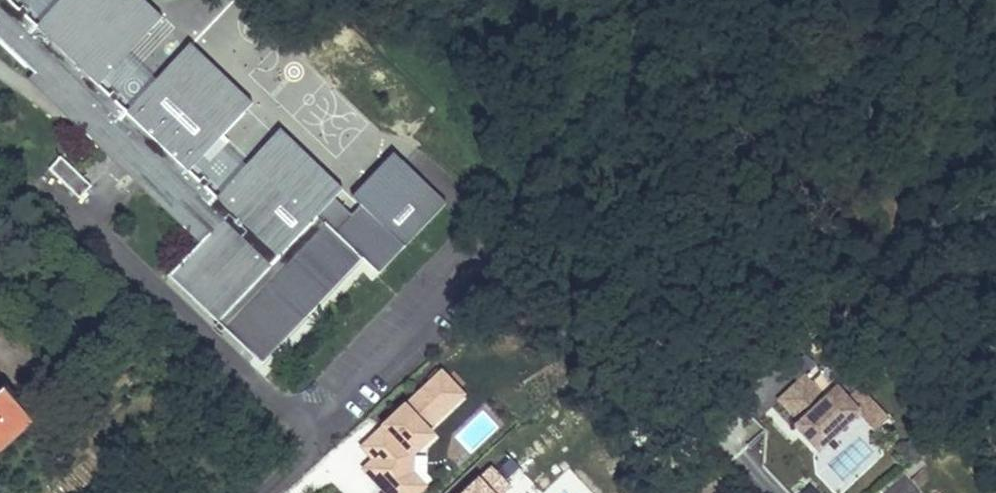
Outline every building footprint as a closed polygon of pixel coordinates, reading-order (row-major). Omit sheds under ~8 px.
[(256,360),(358,254),(379,275),(446,206),(393,155),(352,198),(361,206),(353,214),(334,196),(342,188),(280,129),(216,196),(204,208),(177,182),(188,169),(248,107),(186,47),(126,110),(115,122),(87,96),(98,84),(158,21),(137,0),(59,0),(36,24),(11,0),(0,0),(0,40),(26,65),(34,57),(51,72),(45,78),(200,227),(191,235),(160,268),(256,360)] [(35,73),(29,80),(191,235),(200,227),(45,78),(51,72),(34,57),(26,65),(35,73)] [(126,110),(98,84),(87,96),(115,122),(126,110)] [(75,199),(90,184),(60,154),(45,169),(75,199)] [(216,196),(188,169),(177,182),(204,208),(216,196)] [(426,483),(403,459),(468,394),(436,362),(341,456),(378,492),(416,492),(426,483)] [(830,378),(822,388),(803,372),(773,406),(821,448),(860,404),(830,378)] [(30,425),(3,394),(0,397),(0,451),(30,425)] [(874,401),(860,418),(875,430),(888,413),(874,401)] [(720,435),(734,454),(761,434),(747,415),(720,435)] [(527,479),(503,452),(458,492),(512,492),(527,479)] [(806,482),(798,492),(821,492),(806,482)]
